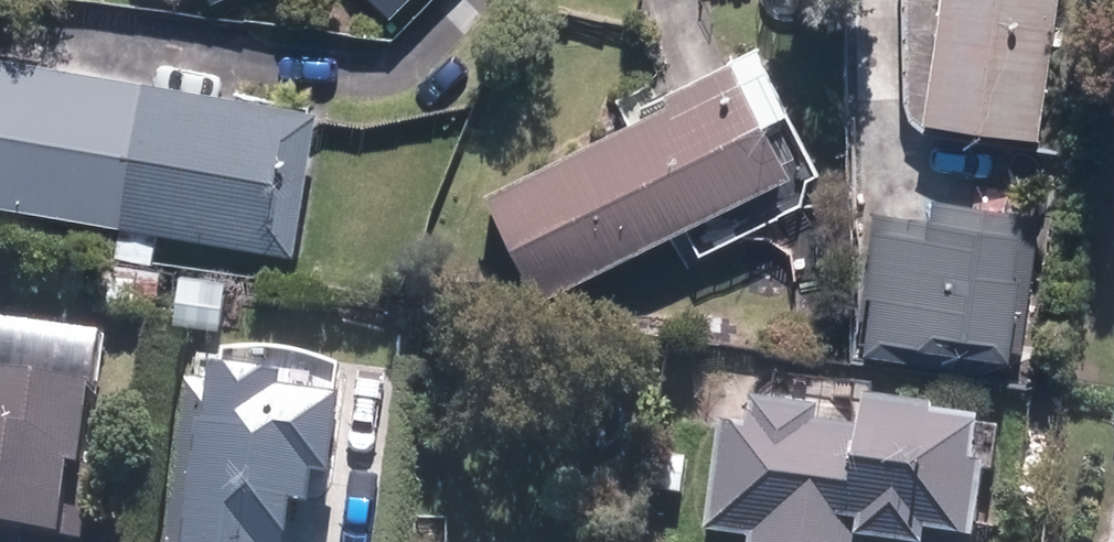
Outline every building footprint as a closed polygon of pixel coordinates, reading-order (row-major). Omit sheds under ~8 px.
[(391,17),(408,0),(375,0),(391,17)] [(1039,137),(1060,0),(944,0),(925,120),(1039,137)] [(481,184),(532,290),(785,169),(758,111),(787,98),(756,36),(661,82),(667,95),(481,184)] [(296,255),(320,113),(0,58),(0,204),(296,255)] [(1023,354),(1039,213),(931,201),(928,222),(873,216),(858,346),(865,346),(864,358),(1006,375),(1009,353),(1023,354)] [(115,256),(151,260),(154,238),(117,234),(115,256)] [(116,309),(158,309),(158,269),(116,266),(116,309)] [(174,323),(220,328),(226,278),(179,272),(174,323)] [(296,488),(313,490),(316,469),(318,462),(333,466),(344,391),(281,383),(282,372),(214,362),(213,374),(183,370),(157,541),(260,541),(261,534),(289,538),(296,488)] [(76,471),(84,471),(97,393),(0,378),(0,541),(65,541),(76,471)] [(750,541),(860,541),(860,537),(919,541),(926,541),(927,530),(974,534),(982,462),(974,462),(979,416),(931,411),(931,403),(865,395),(864,423),(817,419),(818,401),(754,395),(751,419),(717,415),(706,524),(752,528),(750,541)]
